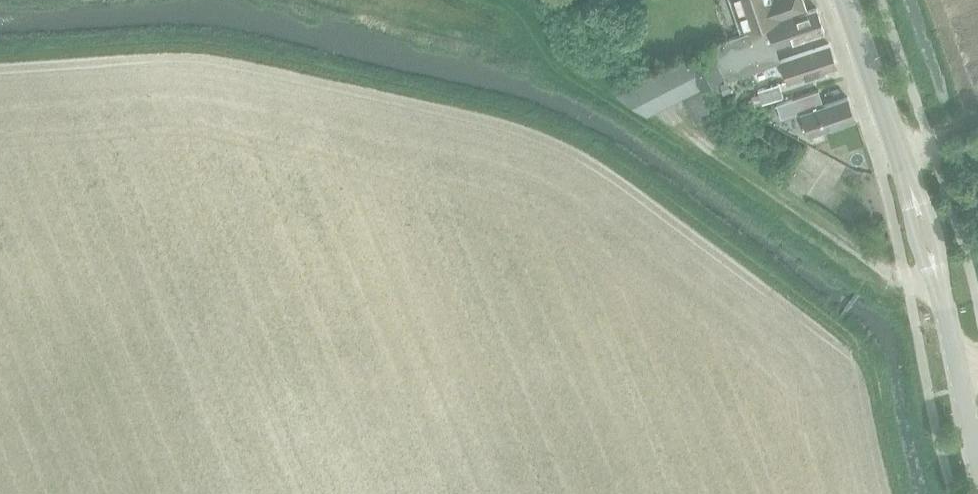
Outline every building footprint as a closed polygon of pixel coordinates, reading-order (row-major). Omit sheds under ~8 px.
[(742,30),(751,27),(786,15),(804,9),(801,0),(732,0),(742,30)] [(726,81),(767,66),(779,62),(780,61),(775,48),(825,30),(817,9),(709,47),(709,48),(616,91),(646,111),(724,76),(726,81)] [(780,61),(779,62),(786,83),(818,72),(837,65),(829,44),(810,51),(780,61)] [(779,84),(758,90),(762,103),(783,97),(779,84)] [(808,134),(836,126),(855,119),(848,97),(824,105),(819,90),(800,97),(778,104),(782,117),(797,113),(797,114),(801,113),(808,134)] [(699,91),(683,100),(696,125),(712,116),(699,91)]
